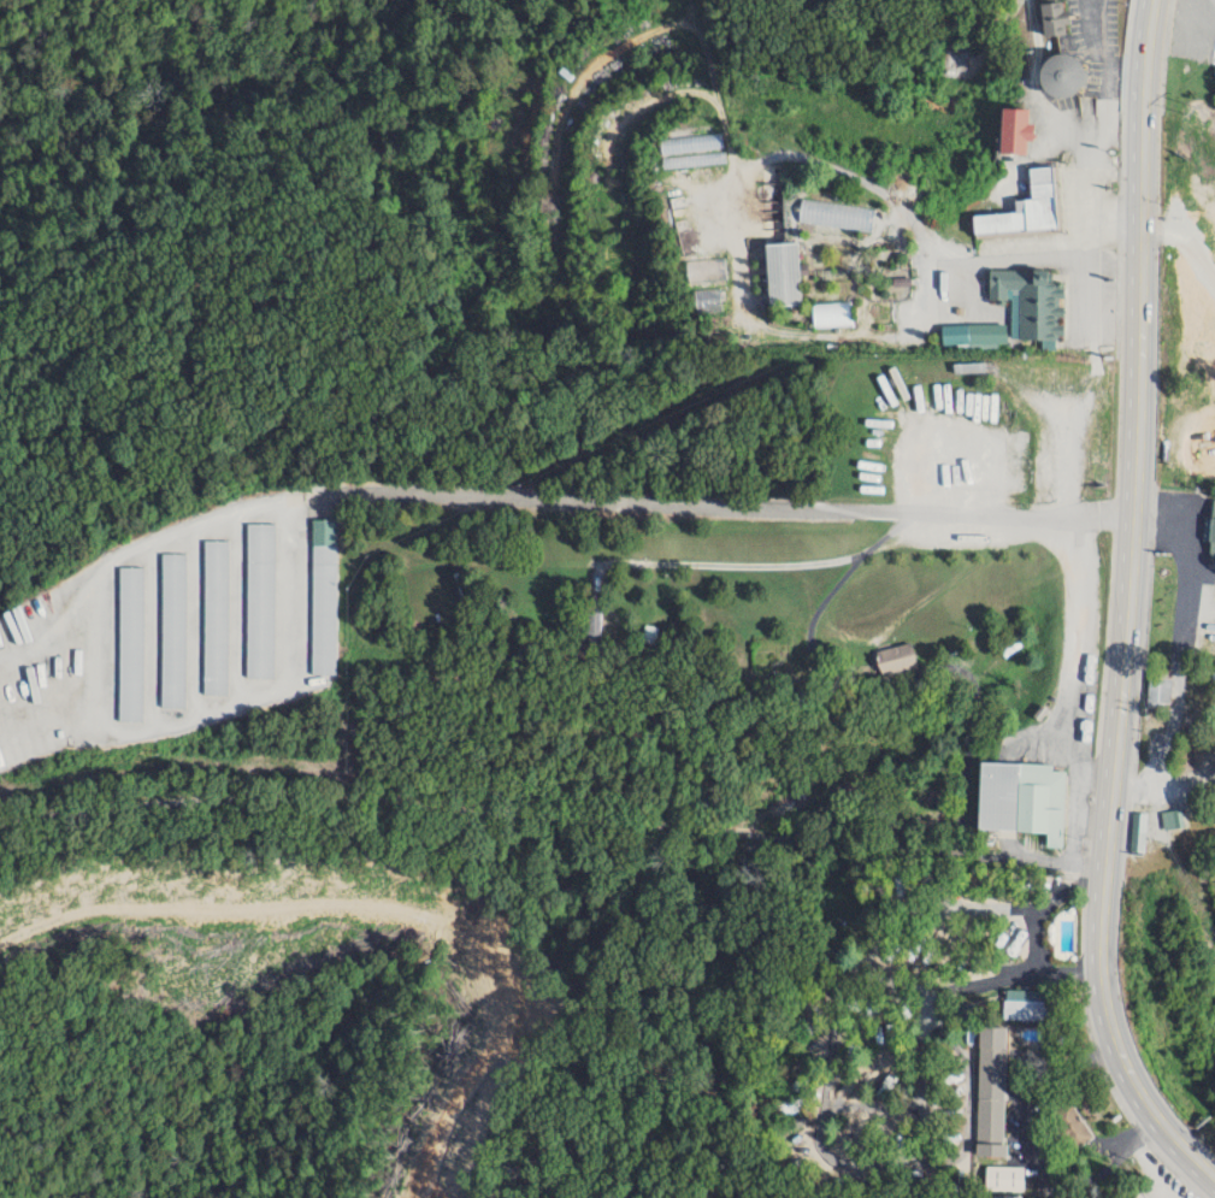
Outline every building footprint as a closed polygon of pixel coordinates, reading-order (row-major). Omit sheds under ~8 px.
[(1062,2),(1040,4),(1043,37),(1066,35),(1062,2)] [(1080,57),(1040,58),(1042,95),(1081,94),(1080,57)] [(1033,121),(1028,121),(1028,107),(1001,106),(999,152),(1026,152),(1027,140),(1033,141),(1033,121)] [(972,214),(973,233),(1056,227),(1052,165),(1028,166),(1030,198),(1014,199),(1015,211),(972,214)] [(873,208),(801,197),(798,221),(870,231),(873,208)] [(799,303),(797,241),(763,243),(765,304),(799,303)] [(988,269),(988,299),(1010,299),(1010,338),(1040,338),(1040,348),(1054,348),(1054,335),(1062,335),(1062,284),(1046,284),(1046,269),(988,269)] [(1005,322),(940,324),(941,344),(969,343),(969,348),(1006,347),(1005,322)] [(335,518),(312,518),(310,675),(334,675),(335,518)] [(274,523),(247,523),(245,676),(272,677),(274,523)] [(203,693),(226,693),(228,540),(205,540),(203,693)] [(186,554),(162,553),(161,707),(184,707),(186,554)] [(143,567),(119,566),(118,720),(141,720),(143,567)] [(914,667),(910,643),(874,649),(878,673),(914,667)] [(1146,703),(1169,704),(1170,676),(1147,676),(1146,703)] [(1064,771),(1051,770),(1051,764),(978,761),(976,829),(1045,832),(1045,846),(1061,847),(1064,771)] [(1002,1019),(1045,1020),(1045,990),(1003,990),(1002,1019)] [(1003,1027),(975,1027),(975,1157),(1002,1157),(1003,1027)] [(1072,1150),(1091,1136),(1067,1102),(1048,1114),(1072,1150)] [(982,1190),(1020,1191),(1021,1167),(983,1166),(982,1190)]
